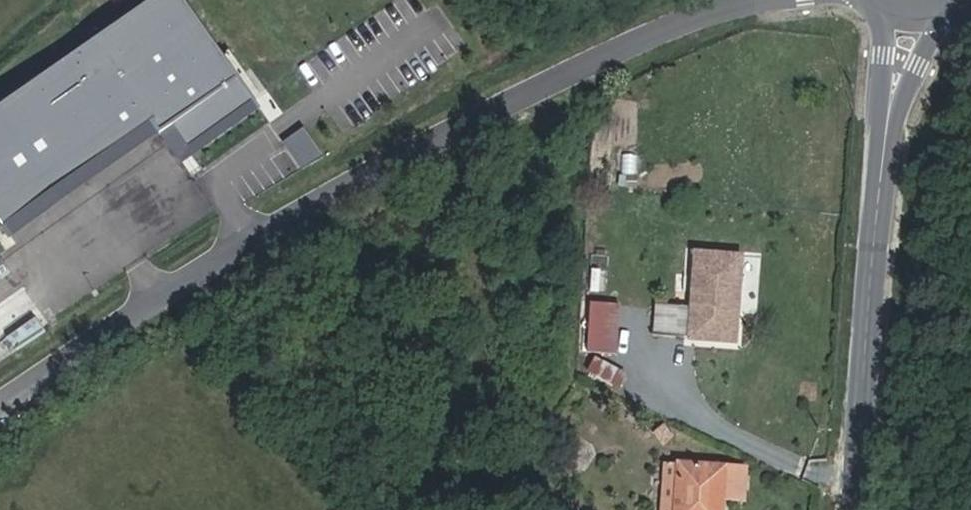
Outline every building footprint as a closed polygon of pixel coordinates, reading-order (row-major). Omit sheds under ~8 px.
[(0,107),(0,224),(2,228),(153,123),(160,134),(172,125),(188,148),(256,101),(184,0),(153,0),(0,107)] [(172,125),(160,134),(181,163),(261,108),(256,101),(188,148),(172,125)] [(153,123),(2,228),(9,237),(160,134),(153,123)] [(304,130),(284,144),(303,170),(324,158),(304,130)] [(735,342),(742,256),(696,253),(689,339),(735,342)] [(605,326),(608,292),(586,289),(584,326),(590,326),(589,347),(603,347),(602,351),(612,352),(614,326),(605,326)] [(684,337),(686,307),(665,306),(666,300),(656,300),(654,335),(684,337)] [(35,317),(6,337),(15,350),(45,331),(35,317)] [(625,375),(594,358),(588,369),(618,387),(625,375)] [(723,496),(743,497),(745,468),(679,463),(679,466),(676,509),(722,509),(723,496)] [(679,466),(664,465),(661,509),(676,509),(679,466)]
